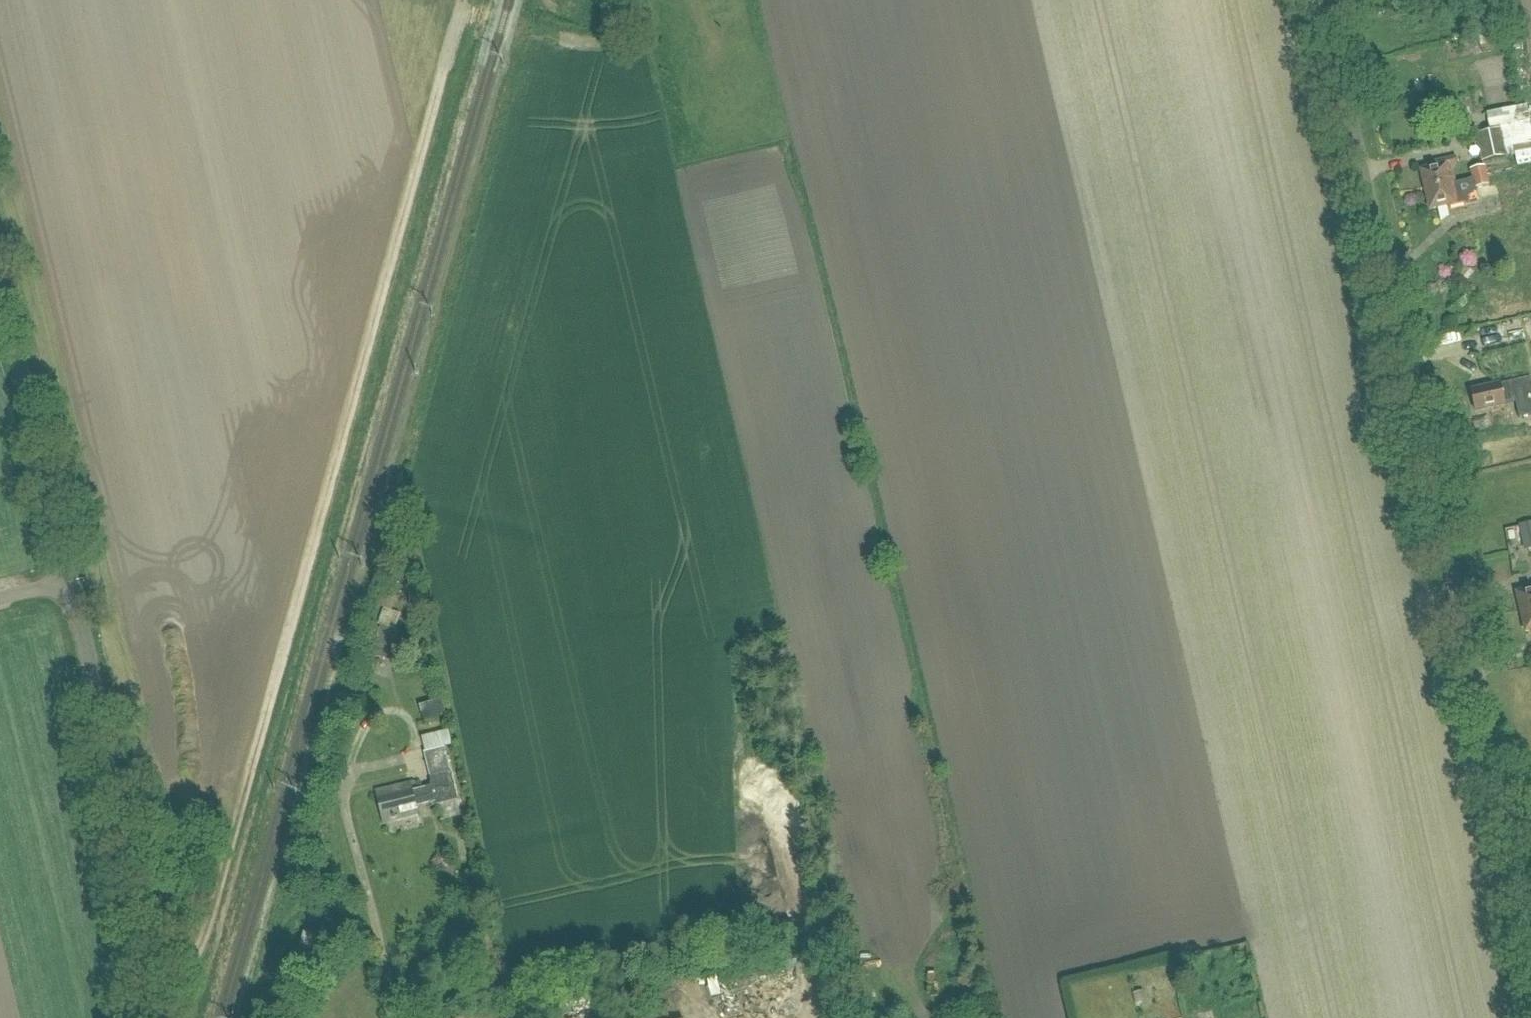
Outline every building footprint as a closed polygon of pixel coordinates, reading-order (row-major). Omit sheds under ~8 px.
[(1486,44),(1497,42),(1495,28),(1484,29),(1486,44)] [(1484,163),(1509,158),(1503,130),(1478,136),(1484,163)] [(1423,192),(1452,186),(1449,169),(1453,169),(1451,159),(1423,165),(1424,170),(1418,172),(1423,192)] [(1472,182),(1452,186),(1423,192),(1427,212),(1444,209),(1445,213),(1478,206),(1474,190),(1488,187),(1484,170),(1470,172),(1472,182)] [(1472,414),(1500,407),(1500,404),(1513,401),(1517,421),(1530,418),(1530,391),(1529,380),(1497,387),(1468,394),(1472,414)] [(1519,526),(1522,538),(1530,536),(1530,524),(1519,526)] [(1518,615),(1530,612),(1530,586),(1530,587),(1530,592),(1514,595),(1518,615)] [(1518,615),(1523,635),(1530,633),(1530,612),(1518,615)] [(458,801),(446,750),(424,755),(432,789),(412,794),(410,785),(376,793),(384,826),(418,818),(415,806),(435,802),(436,806),(458,801)] [(313,951),(317,937),(307,934),(303,948),(313,951)] [(1144,992),(1134,994),(1136,1007),(1147,1004),(1144,992)] [(631,1015),(632,1017),(669,1017),(667,1007),(631,1015)]
